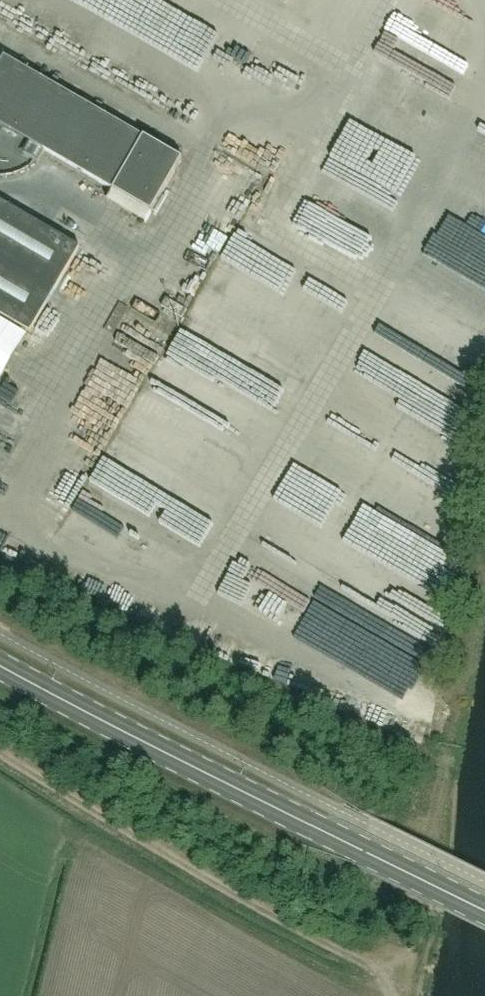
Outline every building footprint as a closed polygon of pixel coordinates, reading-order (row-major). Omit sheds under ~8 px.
[(0,64),(0,128),(31,144),(45,153),(114,191),(152,213),(182,159),(145,138),(144,138),(3,59),(0,64)] [(80,247),(0,200),(0,314),(31,332),(80,247)] [(183,329),(200,338),(205,328),(188,319),(183,329)] [(233,452),(134,404),(126,419),(226,468),(233,452)] [(211,505),(209,511),(232,523),(239,509),(111,443),(101,463),(190,510),(197,497),(211,505)] [(417,640),(424,628),(265,544),(259,556),(417,640)] [(242,580),(279,596),(286,581),(249,565),(242,580)]
